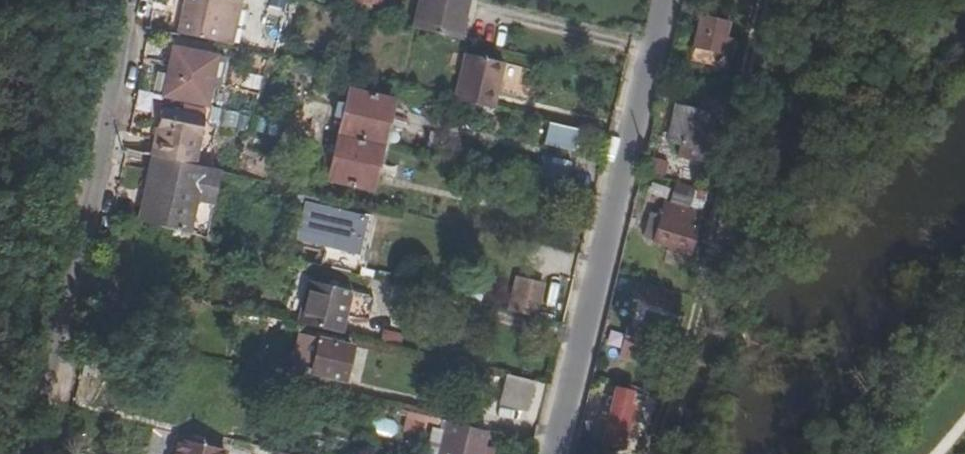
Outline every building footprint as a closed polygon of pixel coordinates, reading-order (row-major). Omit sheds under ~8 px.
[(212,41),(220,0),(181,0),(174,34),(212,41)] [(233,0),(220,0),(212,41),(225,43),(233,0)] [(370,0),(351,0),(349,7),(367,12),(370,0)] [(456,40),(466,0),(419,0),(411,30),(417,31),(456,40)] [(723,52),(731,18),(703,12),(695,46),(723,52)] [(160,96),(203,104),(212,55),(169,47),(160,96)] [(454,98),(492,108),(503,64),(466,54),(454,98)] [(342,104),(339,117),(345,118),(341,133),(385,144),(397,100),(354,89),(349,106),(342,104)] [(303,124),(307,108),(292,105),(288,120),(303,124)] [(715,115),(683,107),(674,141),(706,149),(715,115)] [(148,156),(191,166),(200,120),(158,112),(148,156)] [(288,120),(284,134),(300,138),(303,124),(288,120)] [(544,122),(541,143),(574,148),(577,127),(544,122)] [(331,176),(374,187),(385,144),(341,133),(338,150),(331,149),(328,160),(334,162),(331,176)] [(194,203),(210,206),(218,172),(191,166),(148,156),(133,222),(187,235),(194,203)] [(536,182),(563,189),(570,163),(542,156),(536,182)] [(335,268),(360,275),(373,217),(310,202),(302,240),(339,249),(335,268)] [(210,206),(194,203),(187,235),(202,238),(210,206)] [(652,223),(648,237),(655,239),(654,242),(668,246),(670,238),(695,245),(700,230),(691,227),(695,213),(665,204),(660,225),(652,223)] [(542,284),(515,277),(508,309),(534,315),(542,284)] [(301,325),(342,335),(352,293),(311,283),(301,325)] [(645,301),(670,308),(674,294),(649,287),(645,301)] [(308,341),(311,330),(294,326),(291,337),(308,341)] [(621,354),(654,363),(661,335),(628,326),(621,354)] [(344,387),(354,346),(320,339),(312,374),(323,376),(322,382),(344,387)] [(501,401),(525,408),(532,380),(508,374),(501,401)] [(634,393),(617,389),(603,448),(626,453),(634,423),(628,422),(634,393)] [(405,412),(400,430),(421,435),(426,417),(405,412)] [(372,416),(368,431),(392,437),(396,423),(372,416)] [(484,432),(445,422),(437,453),(479,453),(484,432)] [(172,453),(222,453),(223,451),(175,440),(172,453)]
